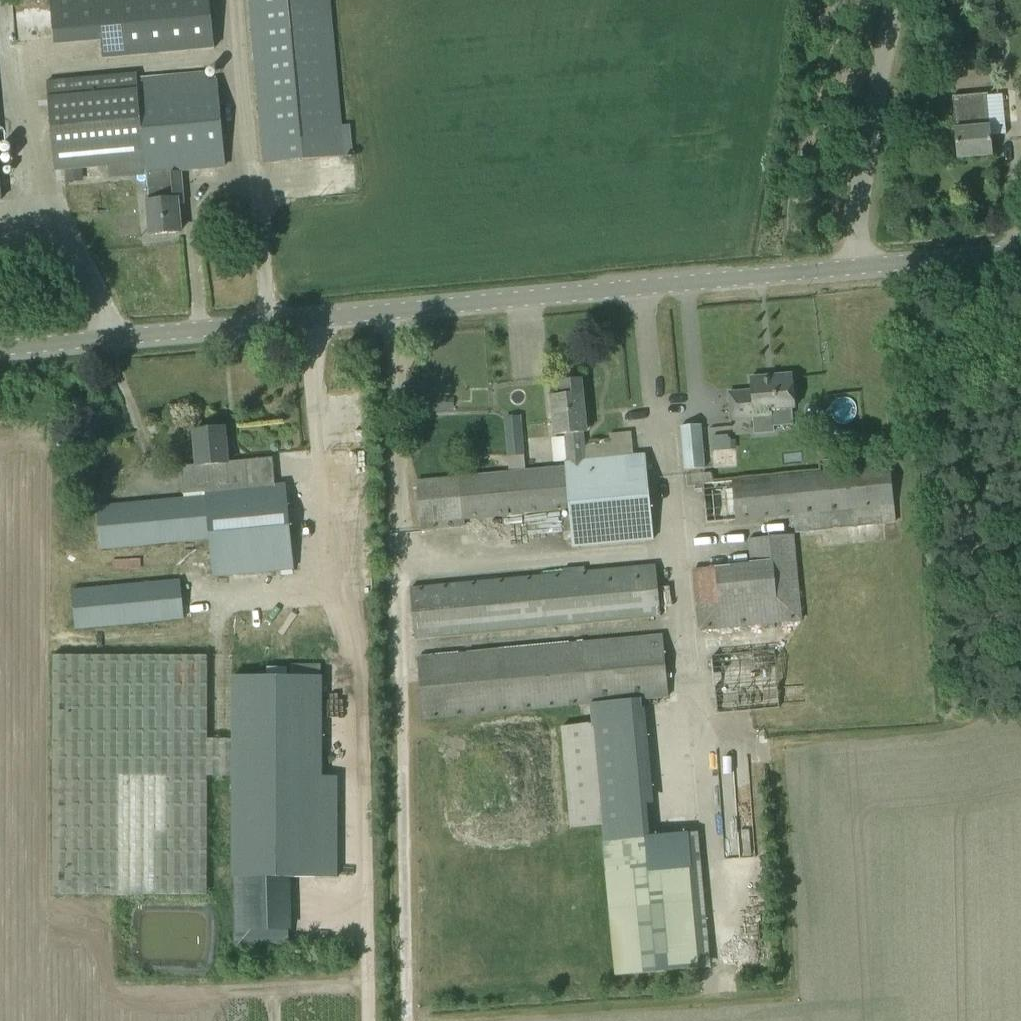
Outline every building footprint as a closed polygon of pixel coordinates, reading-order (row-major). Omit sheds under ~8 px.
[(209,0),(97,0),(102,59),(214,49),(209,0)] [(333,31),(331,0),(249,0),(263,164),(352,156),(349,125),(342,125),(333,31)] [(136,74),(46,83),(48,97),(52,151),(54,171),(144,163),(145,174),(146,174),(148,201),(147,202),(150,235),(179,233),(177,206),(183,205),(180,171),(224,166),(216,81),(137,89),(136,74)] [(951,97),(957,159),(991,156),(986,94),(951,97)] [(80,168),(66,170),(67,180),(81,179),(80,168)] [(728,393),(730,421),(752,420),(753,435),(773,433),(771,410),(794,408),(791,375),(750,379),(751,391),(728,393)] [(572,507),(576,545),(652,537),(646,475),(644,455),(585,461),(582,433),(585,432),(580,380),(561,382),(563,397),(551,398),(555,435),(564,435),(566,462),(564,463),(565,468),(416,482),(422,530),(463,526),(462,518),(572,507)] [(438,398),(438,408),(453,409),(453,399),(438,398)] [(505,419),(508,457),(523,455),(519,418),(505,419)] [(680,427),(684,471),(704,469),(700,425),(680,427)] [(182,494),(182,495),(205,493),(246,488),(244,468),(235,468),(235,462),(226,463),(225,444),(227,444),(227,439),(224,439),(223,428),(193,431),(197,466),(195,466),(195,472),(183,474),(185,494),(182,494)] [(97,447),(80,448),(81,460),(98,459),(97,447)] [(700,475),(706,525),(793,517),(794,534),(896,524),(890,466),(712,483),(711,473),(700,475)] [(97,508),(101,550),(210,539),(213,577),(293,570),(284,485),(246,488),(205,493),(206,497),(97,508)] [(691,570),(698,632),(802,623),(794,536),(747,540),(749,563),(691,570)] [(660,617),(656,571),(619,575),(619,571),(611,571),(611,575),(410,594),(415,640),(660,617)] [(72,591),(75,629),(183,619),(179,581),(72,591)] [(423,720),(669,697),(663,636),(417,659),(423,720)] [(781,709),(775,650),(710,656),(715,716),(781,709)] [(52,897),(206,897),(207,777),(233,778),(233,741),(207,740),(207,656),(52,656),(52,897)] [(233,778),(232,878),(320,879),(320,677),(233,677),(233,741),(233,778)] [(560,728),(569,830),(601,827),(592,724),(560,728)] [(697,833),(603,840),(615,978),(710,969),(697,833)] [(286,878),(234,878),(234,883),(235,947),(288,946),(286,882),(286,878)]
